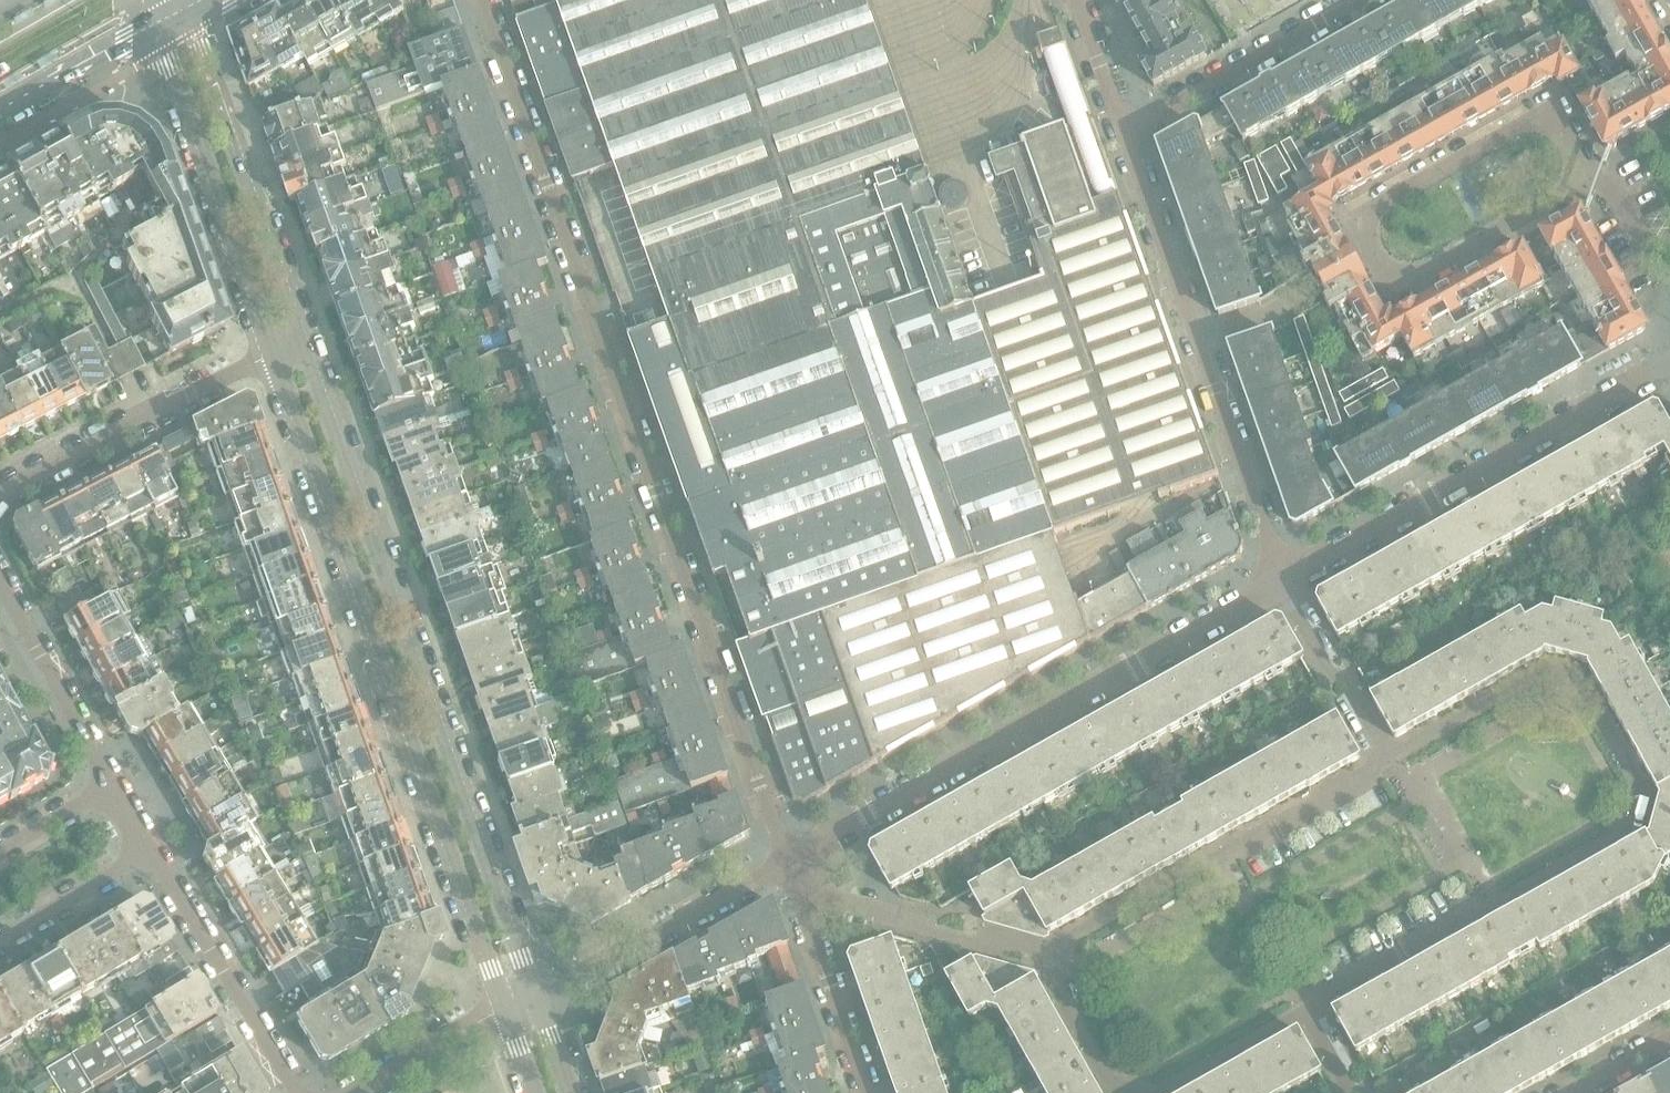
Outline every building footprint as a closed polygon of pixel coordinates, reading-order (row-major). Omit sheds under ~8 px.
[(335,0),(311,0),(306,3),(333,51),(357,38),(335,0)] [(367,0),(335,0),(357,38),(381,24),(367,0)] [(398,0),(367,0),(381,24),(403,11),(399,5),(401,4),(398,0)] [(940,212),(945,207),(948,209),(952,210),(957,210),(962,207),(965,204),(967,199),(967,195),(966,191),(963,187),(959,184),(955,183),(950,183),(945,185),(942,189),(940,194),(940,198),(935,200),(925,170),(865,0),(510,0),(511,4),(512,4),(518,21),(517,21),(548,108),(547,108),(573,181),(612,167),(669,324),(657,328),(655,322),(651,312),(645,314),(651,330),(629,338),(630,340),(714,576),(713,576),(714,578),(725,574),(749,641),(738,645),(765,721),(768,720),(774,737),(771,739),(792,799),(794,801),(803,804),(805,804),(1149,610),(1129,574),(1117,552),(1110,556),(1124,581),(1080,607),(1077,603),(1074,605),(1056,547),(1059,546),(1056,539),(1123,514),(1121,511),(1159,497),(1160,499),(1211,481),(1219,478),(1061,32),(1061,31),(1060,30),(1059,30),(1058,30),(1055,31),(1056,35),(1042,40),(1041,36),(1037,38),(1036,39),(1036,40),(1036,41),(1067,128),(1023,143),(1024,146),(1022,147),(1023,150),(992,162),(998,180),(1004,178),(1027,242),(1028,242),(1042,280),(973,305),(940,212)] [(1153,0),(1114,0),(1119,8),(1124,6),(1153,58),(1141,65),(1154,87),(1205,58),(1203,53),(1193,37),(1188,28),(1180,33),(1177,27),(1179,26),(1174,18),(1175,18),(1165,1),(1156,5),(1153,0)] [(1480,7),(1481,6),(1478,0),(1416,0),(1403,8),(1421,40),(1480,7)] [(1593,12),(1615,0),(1586,0),(1593,12)] [(1636,0),(1615,0),(1593,12),(1610,42),(1606,45),(1616,62),(1625,58),(1625,59),(1636,52),(1643,63),(1664,51),(1636,0)] [(333,51),(306,3),(282,16),(305,58),(304,58),(308,65),(333,51)] [(1522,18),(1533,12),(1528,4),(1512,13),(1517,20),(1522,18)] [(305,58),(282,16),(278,8),(253,22),(281,72),(304,58),(305,58)] [(1362,73),(1421,40),(1403,8),(1344,41),(1362,73)] [(456,9),(431,17),(439,40),(465,32),(460,19),(456,9)] [(1511,34),(1526,25),(1522,18),(1517,20),(1506,26),(1511,34)] [(281,72),(253,22),(235,32),(232,40),(249,88),(281,72)] [(1575,62),(1563,42),(1570,38),(1561,23),(1552,28),(1559,39),(1546,46),(1541,37),(1526,46),(1546,82),(1555,76),(1559,82),(1566,78),(1567,80),(1581,73),(1579,70),(1586,67),(1581,58),(1575,62)] [(416,68),(471,49),(465,32),(439,40),(415,49),(409,51),(415,67),(416,68)] [(1319,98),(1362,73),(1344,41),(1284,75),(1302,108),(1303,107),(1314,125),(1329,116),(1319,98)] [(1546,82),(1526,46),(1504,58),(1502,54),(1499,56),(1521,96),(1546,82)] [(1608,56),(1607,55),(1603,48),(1591,55),(1596,63),(1608,56)] [(443,87),(480,75),(471,49),(416,68),(415,67),(401,72),(379,80),(370,83),(367,84),(376,111),(377,111),(388,106),(424,93),(425,94),(443,87)] [(1664,51),(1643,63),(1636,52),(1625,59),(1630,67),(1633,69),(1638,78),(1631,83),(1629,83),(1637,97),(1648,91),(1662,115),(1669,111),(1669,62),(1664,51)] [(1521,96),(1499,56),(1468,73),(1479,93),(1476,95),(1486,115),(1521,96)] [(379,80),(401,72),(399,65),(393,67),(392,65),(375,72),(379,80)] [(1613,74),(1608,66),(1600,71),(1604,79),(1613,74)] [(1441,76),(1436,67),(1424,74),(1429,82),(1441,76)] [(1415,79),(1411,71),(1403,75),(1407,83),(1415,79)] [(379,80),(375,72),(367,74),(370,83),(379,80)] [(1486,115),(1476,95),(1479,93),(1468,73),(1435,92),(1457,131),(1486,115)] [(502,138),(491,107),(480,75),(443,87),(454,119),(465,151),(502,138)] [(1246,139),(1302,108),(1284,75),(1223,109),(1233,127),(1241,140),(1233,144),(1242,160),(1251,155),(1243,143),(1247,141),(1246,139)] [(1407,83),(1403,75),(1395,79),(1399,87),(1407,83)] [(1662,115),(1648,91),(1637,97),(1629,83),(1631,83),(1628,79),(1596,97),(1595,96),(1591,98),(1579,77),(1569,83),(1605,148),(1607,148),(1607,149),(1611,150),(1612,149),(1614,150),(1616,141),(1662,115)] [(328,99),(355,90),(351,82),(326,93),(328,99)] [(366,85),(355,89),(358,98),(369,94),(366,85)] [(294,94),(290,87),(272,96),(273,98),(255,105),(261,122),(262,122),(301,108),(294,94)] [(1404,96),(1399,88),(1391,92),(1396,100),(1404,96)] [(1377,101),(1372,92),(1356,101),(1361,110),(1377,101)] [(1396,100),(1391,92),(1384,96),(1388,104),(1396,100)] [(1457,131),(1435,92),(1403,110),(1414,131),(1418,129),(1428,148),(1457,131)] [(320,130),(317,121),(326,117),(322,106),(319,101),(301,108),(262,122),(271,148),(320,130)] [(1361,110),(1356,101),(1348,105),(1353,114),(1361,110)] [(399,135),(388,106),(377,111),(387,140),(389,139),(390,142),(398,139),(397,136),(399,135)] [(1233,127),(1223,109),(1196,124),(1204,143),(1211,139),(1233,127)] [(1428,148),(1418,129),(1414,131),(1403,110),(1371,128),(1392,168),(1428,148)] [(144,168),(127,136),(133,118),(122,115),(112,114),(101,114),(92,116),(80,121),(58,133),(77,167),(96,200),(115,189),(122,202),(132,196),(125,184),(141,175),(144,179),(149,176),(144,168)] [(442,124),(439,115),(426,119),(429,128),(442,124)] [(187,210),(167,155),(164,148),(158,138),(151,130),(142,124),(133,118),(127,136),(144,168),(149,176),(144,179),(159,207),(148,214),(156,227),(187,210)] [(1339,131),(1335,123),(1327,127),(1331,135),(1339,131)] [(445,133),(442,124),(429,128),(432,137),(445,133)] [(1212,167),(1206,149),(1204,143),(1196,124),(1158,146),(1178,202),(1220,187),(1212,167)] [(1331,135),(1327,127),(1319,131),(1324,139),(1331,135)] [(342,154),(337,140),(332,142),(327,128),(320,130),(271,148),(277,164),(276,165),(280,175),(342,154)] [(1392,168),(1371,128),(1338,146),(1349,167),(1359,186),(1392,168)] [(96,200),(77,167),(58,133),(5,163),(8,167),(46,232),(67,221),(74,234),(84,229),(76,215),(98,203),(96,200)] [(524,201),(502,138),(465,151),(476,182),(487,214),(524,201)] [(406,159),(399,140),(388,144),(395,163),(406,159)] [(1294,145),(1290,140),(1281,145),(1284,151),(1294,145)] [(1297,151),(1294,145),(1284,151),(1287,157),(1297,151)] [(1359,186),(1349,167),(1338,146),(1305,165),(1307,169),(1298,174),(1290,178),(1302,199),(1318,189),(1327,204),(1328,204),(1359,186)] [(1279,154),(1276,148),(1266,153),(1270,159),(1279,154)] [(1300,157),(1298,153),(1297,151),(1287,157),(1291,162),(1300,157)] [(1270,159),(1266,153),(1257,158),(1260,164),(1270,159)] [(346,182),(342,170),(347,169),(347,167),(342,154),(280,175),(284,186),(285,186),(291,203),(299,200),(346,182)] [(1283,160),(1279,154),(1270,159),(1273,165),(1283,160)] [(1304,163),(1300,157),(1291,162),(1294,168),(1304,163)] [(1273,165),(1270,159),(1260,164),(1264,171),(1273,165)] [(1286,166),(1283,160),(1273,165),(1277,172),(1286,166)] [(1256,168),(1253,161),(1243,165),(1245,172),(1256,168)] [(8,167),(5,163),(0,166),(0,258),(14,250),(19,247),(39,236),(50,254),(55,250),(46,232),(8,167)] [(1307,169),(1305,165),(1304,163),(1294,168),(1298,174),(1307,169)] [(1277,172),(1273,165),(1264,171),(1267,177),(1277,172)] [(1290,172),(1286,166),(1277,172),(1280,178),(1290,172)] [(1258,175),(1256,168),(1245,172),(1248,177),(1248,179),(1258,175)] [(1280,178),(1277,172),(1267,177),(1271,183),(1280,178)] [(1261,182),(1258,175),(1248,179),(1250,185),(1261,182)] [(464,186),(461,177),(448,182),(451,191),(464,186)] [(1284,184),(1280,178),(1271,183),(1275,189),(1284,184)] [(369,206),(364,192),(360,193),(355,180),(346,182),(299,200),(308,227),(369,206)] [(1263,189),(1261,182),(1250,185),(1253,192),(1263,189)] [(1287,190),(1284,184),(1275,189),(1278,196),(1287,190)] [(467,196),(464,186),(451,191),(454,200),(467,196)] [(1229,213),(1220,187),(1178,202),(1198,259),(1240,244),(1232,222),(1251,215),(1248,207),(1229,213)] [(1266,196),(1263,189),(1253,192),(1255,199),(1266,196)] [(1332,225),(1325,213),(1331,210),(1328,204),(1327,204),(1318,189),(1302,199),(1283,210),(1291,223),(1287,226),(1295,240),(1309,232),(1312,236),(1332,225)] [(1268,202),(1266,196),(1255,199),(1258,206),(1260,205),(1268,202)] [(547,264),(524,201),(487,214),(510,277),(536,268),(547,264)] [(374,233),(370,221),(374,219),(369,206),(308,227),(318,254),(320,253),(377,233),(374,233)] [(207,267),(197,241),(187,210),(156,227),(126,243),(123,246),(131,261),(126,264),(137,285),(142,283),(149,296),(207,267)] [(1613,272),(1596,243),(1587,226),(1589,217),(1587,216),(1587,215),(1582,214),(1582,215),(1580,214),(1540,236),(1551,255),(1553,254),(1575,293),(1613,272)] [(1356,267),(1332,225),(1312,236),(1309,232),(1295,240),(1305,259),(1301,261),(1307,271),(1311,268),(1322,287),(1328,298),(1330,297),(1330,298),(1345,290),(1344,289),(1346,288),(1347,289),(1361,281),(1360,280),(1362,279),(1356,267)] [(390,258),(386,246),(382,248),(377,233),(320,253),(330,280),(390,258)] [(1276,246),(1273,237),(1264,241),(1267,249),(1276,246)] [(487,249),(483,240),(471,245),(474,254),(487,249)] [(91,253),(84,241),(76,245),(84,259),(91,253)] [(1258,296),(1250,273),(1240,244),(1198,259),(1218,316),(1260,301),(1262,300),(1261,295),(1258,296)] [(1551,278),(1547,271),(1542,263),(1536,266),(1524,245),(1494,262),(1505,282),(1502,283),(1513,303),(1544,286),(1542,283),(1551,278)] [(1280,255),(1276,246),(1267,249),(1271,258),(1280,255)] [(490,258),(487,249),(474,254),(477,263),(490,258)] [(76,267),(67,250),(58,255),(69,274),(76,267)] [(1269,266),(1266,257),(1257,260),(1260,269),(1269,266)] [(396,287),(392,275),(395,273),(390,258),(330,280),(339,306),(396,287)] [(1513,303),(1502,283),(1505,282),(1494,262),(1457,283),(1479,322),(1513,303)] [(1272,275),(1269,266),(1260,269),(1263,278),(1272,275)] [(227,324),(215,290),(207,267),(149,296),(155,307),(145,312),(165,350),(167,355),(190,343),(192,345),(202,340),(202,337),(227,324)] [(554,316),(542,281),(541,281),(536,268),(510,277),(498,281),(521,344),(559,331),(554,317),(554,316)] [(1605,352),(1645,330),(1613,272),(1575,293),(1591,322),(1576,331),(1571,330),(1576,338),(1569,342),(1583,365),(1605,352)] [(100,290),(91,273),(83,282),(90,295),(100,290)] [(1380,310),(1363,280),(1362,279),(1360,280),(1361,281),(1347,289),(1346,288),(1344,289),(1345,290),(1330,298),(1330,297),(1328,298),(1328,299),(1324,302),(1330,311),(1334,309),(1349,336),(1363,328),(1360,321),(1380,310)] [(1,281),(0,280),(0,293),(3,297),(8,294),(1,281)] [(1479,322),(1457,283),(1424,301),(1435,321),(1439,319),(1450,338),(1479,322)] [(410,313),(405,299),(409,297),(404,284),(396,287),(339,306),(341,310),(339,311),(338,314),(340,320),(343,322),(344,321),(349,334),(410,313)] [(114,316),(100,290),(90,295),(105,323),(114,317),(113,316),(114,316)] [(419,310),(434,304),(432,299),(417,304),(419,310)] [(1450,338),(1439,319),(1435,321),(1424,301),(1392,319),(1402,336),(1401,336),(1414,359),(1450,338)] [(420,315),(436,310),(434,304),(419,310),(420,315)] [(499,316),(496,307),(482,311),(485,321),(499,316)] [(1402,336),(1392,319),(1389,313),(1383,316),(1380,310),(1360,321),(1363,328),(1349,336),(1362,359),(1372,353),(1401,336),(1402,336)] [(1522,324),(1518,316),(1515,310),(1506,315),(1514,328),(1519,326),(1522,324)] [(1530,319),(1525,311),(1518,316),(1522,324),(1527,321),(1530,319)] [(1566,320),(1562,311),(1553,315),(1557,324),(1566,320)] [(415,341),(410,327),(414,326),(410,313),(349,334),(354,347),(353,348),(351,351),(353,357),(356,359),(357,358),(359,362),(415,341)] [(127,341),(114,316),(113,316),(114,317),(105,323),(117,346),(127,341)] [(502,325),(499,316),(485,321),(488,330),(502,325)] [(22,328),(16,317),(6,322),(12,333),(22,328)] [(1306,325),(1304,317),(1294,323),(1296,328),(1306,325)] [(1532,328),(1527,321),(1522,324),(1519,326),(1523,333),(1532,328)] [(1309,331),(1306,325),(1296,328),(1298,335),(1309,331)] [(121,379),(107,351),(94,326),(82,332),(82,333),(109,385),(121,379)] [(1509,341),(1523,333),(1519,326),(1514,328),(1505,333),(1509,341)] [(1583,365),(1569,342),(1576,338),(1571,330),(1564,333),(1561,328),(1557,331),(1558,333),(1504,363),(1524,398),(1583,365)] [(581,393),(576,380),(577,379),(564,344),(563,344),(559,331),(521,344),(543,405),(547,404),(547,405),(581,393)] [(1311,338),(1309,331),(1298,335),(1301,342),(1311,338)] [(109,385),(82,333),(56,346),(82,395),(84,398),(109,385)] [(1292,390),(1273,338),(1275,337),(1274,334),(1272,335),(1271,333),(1230,348),(1250,405),(1292,390)] [(1313,345),(1311,338),(1301,342),(1303,348),(1313,345)] [(143,367),(129,341),(130,340),(130,339),(127,341),(117,346),(131,373),(143,367)] [(426,360),(424,354),(420,355),(415,341),(359,362),(368,388),(429,367),(428,366),(449,359),(447,353),(426,360)] [(1316,352),(1313,345),(1303,348),(1306,355),(1316,352)] [(82,395),(56,346),(37,356),(62,406),(63,405),(67,406),(75,402),(76,398),(82,395)] [(1466,356),(1461,348),(1454,352),(1459,361),(1464,357),(1466,356)] [(1318,358),(1316,352),(1306,355),(1308,362),(1318,358)] [(1459,361),(1454,352),(1446,357),(1451,365),(1456,362),(1459,361)] [(1472,353),(1466,356),(1464,357),(1468,365),(1476,361),(1472,353)] [(62,406),(37,356),(29,360),(16,367),(42,417),(42,416),(46,417),(54,413),(55,409),(57,409),(57,408),(61,406),(62,406)] [(1468,365),(1464,357),(1459,361),(1456,362),(1460,370),(1468,365)] [(1321,365),(1318,358),(1308,362),(1310,369),(1321,365)] [(1468,430),(1524,398),(1504,363),(1448,395),(1468,430)] [(1323,372),(1321,365),(1310,369),(1313,375),(1323,372)] [(16,367),(0,375),(0,389),(20,429),(21,427),(25,428),(33,424),(35,419),(36,420),(37,419),(40,417),(42,417),(16,367)] [(434,396),(430,382),(434,381),(429,367),(368,388),(378,415),(428,399),(434,396)] [(521,379),(518,370),(504,375),(507,384),(521,379)] [(1388,380),(1383,370),(1376,374),(1381,383),(1388,380)] [(1325,378),(1323,372),(1313,375),(1315,382),(1325,378)] [(1381,383),(1376,374),(1370,377),(1375,387),(1381,383)] [(1375,387),(1370,377),(1364,381),(1369,390),(1375,387)] [(1328,385),(1325,378),(1315,382),(1317,389),(1328,385)] [(524,388),(521,379),(507,384),(511,393),(524,388)] [(1369,390),(1364,381),(1358,384),(1363,393),(1369,390)] [(1399,392),(1394,382),(1388,386),(1393,395),(1399,392)] [(1363,393),(1358,384),(1351,388),(1357,397),(1363,393)] [(1330,392),(1328,385),(1317,389),(1320,395),(1330,392)] [(1393,395),(1388,386),(1382,389),(1387,399),(1393,395)] [(1357,397),(1351,388),(1345,391),(1350,400),(1357,397)] [(0,389),(0,437),(2,436),(5,437),(5,435),(10,436),(17,432),(19,428),(20,429),(0,389)] [(1387,399),(1382,389),(1375,393),(1381,402),(1387,399)] [(1312,448),(1292,390),(1250,405),(1270,462),(1308,449),(1312,448)] [(603,441),(591,405),(590,406),(585,391),(581,393),(547,405),(570,468),(582,463),(584,468),(588,466),(590,471),(610,463),(602,441),(603,441)] [(1350,400),(1345,391),(1339,395),(1344,404),(1350,400)] [(1332,398),(1330,392),(1320,395),(1322,402),(1332,398)] [(1381,402),(1375,393),(1369,396),(1374,406),(1381,402)] [(1413,461),(1468,430),(1448,395),(1393,426),(1413,461)] [(1374,406),(1369,396),(1363,400),(1368,409),(1374,406)] [(1335,405),(1332,398),(1322,402),(1325,409),(1335,405)] [(432,412),(428,399),(378,415),(386,440),(436,423),(448,418),(450,424),(472,416),(469,410),(463,412),(460,402),(432,412)] [(260,427),(251,402),(244,400),(164,441),(163,441),(162,443),(168,451),(180,445),(196,437),(197,439),(203,437),(206,446),(260,427)] [(1368,409),(1363,400),(1357,403),(1362,413),(1368,409)] [(1362,413),(1357,403),(1350,407),(1356,416),(1362,413)] [(1337,412),(1335,405),(1325,409),(1327,415),(1337,412)] [(1356,416),(1350,407),(1344,410),(1349,420),(1356,416)] [(1663,450),(1669,428),(1658,408),(1653,407),(1620,426),(1643,467),(1647,465),(1644,461),(1663,450)] [(1339,418),(1337,412),(1327,415),(1329,422),(1339,418)] [(1341,424),(1339,418),(1329,422),(1332,429),(1334,428),(1341,424)] [(445,447),(438,429),(436,423),(386,440),(395,465),(399,464),(445,447)] [(1413,461),(1393,426),(1340,456),(1339,454),(1333,457),(1334,458),(1326,463),(1335,478),(1343,473),(1353,491),(1352,492),(1354,494),(1413,461)] [(1643,467),(1620,426),(1573,452),(1597,493),(1643,467)] [(269,453),(266,446),(268,440),(265,432),(260,428),(260,427),(206,446),(215,471),(269,453)] [(1338,436),(1334,428),(1332,429),(1327,432),(1331,441),(1338,436)] [(1669,428),(1663,450),(1664,449),(1667,455),(1658,461),(1655,471),(1661,481),(1669,476),(1669,428)] [(547,441),(544,432),(532,436),(535,445),(547,441)] [(1343,444),(1338,436),(1331,441),(1335,448),(1343,444)] [(550,450),(547,441),(535,445),(538,454),(550,450)] [(185,455),(180,445),(168,451),(162,443),(163,446),(153,451),(165,472),(175,467),(172,461),(185,455)] [(458,469),(449,446),(445,447),(399,464),(407,487),(458,469)] [(497,455),(495,449),(478,455),(481,461),(497,455)] [(1322,489),(1319,481),(1308,449),(1270,462),(1292,524),(1297,526),(1334,505),(1324,487),(1322,489)] [(176,495),(165,472),(153,451),(146,454),(141,453),(133,457),(131,462),(130,463),(159,518),(161,517),(157,508),(178,497),(176,495)] [(1597,493),(1573,452),(1554,463),(1577,504),(1597,493)] [(278,479),(275,472),(277,466),(274,458),(269,455),(269,453),(215,471),(224,497),(278,479)] [(159,518),(130,463),(123,466),(117,465),(110,469),(107,474),(106,475),(130,522),(151,511),(153,516),(150,518),(157,531),(162,529),(158,519),(159,518)] [(629,513),(616,478),(615,478),(610,463),(590,471),(588,466),(584,468),(582,463),(570,468),(595,540),(628,529),(633,528),(628,513),(629,513)] [(1577,504),(1554,463),(1532,475),(1556,516),(1577,504)] [(185,480),(179,467),(168,472),(174,485),(185,480)] [(466,494),(459,472),(458,469),(407,487),(415,512),(466,494)] [(519,486),(522,477),(511,472),(508,482),(519,486)] [(130,522),(106,475),(99,478),(94,477),(86,481),(83,487),(81,488),(106,535),(128,523),(130,528),(126,529),(133,543),(139,541),(130,522)] [(1556,516),(1532,475),(1490,498),(1514,540),(1556,516)] [(288,505),(285,497),(286,492),(283,484),(279,480),(278,479),(224,497),(233,523),(288,505)] [(535,518),(524,487),(514,490),(525,521),(535,518)] [(106,535),(81,488),(76,490),(70,489),(62,494),(60,499),(57,500),(82,547),(106,535)] [(192,507),(187,491),(176,495),(178,497),(182,511),(192,507)] [(424,538),(492,513),(490,508),(479,511),(478,506),(472,509),(467,497),(466,494),(415,512),(424,538)] [(1514,540),(1490,498),(1448,522),(1471,564),(1514,540)] [(82,547),(57,500),(52,503),(47,502),(39,506),(36,511),(60,559),(82,547)] [(573,513),(570,504),(557,509),(560,517),(573,513)] [(296,530),(294,523),(295,518),(292,510),(288,506),(288,505),(233,523),(243,549),(296,530)] [(1244,547),(1233,517),(1213,528),(1211,523),(1206,525),(1204,521),(1209,518),(1202,505),(1185,514),(1211,561),(1217,571),(1239,559),(1244,547)] [(60,559),(36,511),(14,523),(12,528),(36,571),(60,559)] [(484,544),(477,524),(494,519),(492,513),(424,538),(433,562),(484,544)] [(576,522),(573,513),(560,517),(563,526),(576,522)] [(1211,561),(1185,514),(1170,522),(1178,536),(1183,532),(1186,537),(1180,540),(1182,544),(1174,549),(1194,584),(1217,571),(1211,561)] [(199,534),(194,522),(186,524),(191,537),(199,534)] [(1471,564),(1448,522),(1407,545),(1430,587),(1471,564)] [(1168,538),(1162,527),(1161,525),(1156,528),(1164,540),(1168,538)] [(538,543),(534,529),(526,532),(530,546),(538,543)] [(647,577),(634,542),(633,542),(628,529),(595,540),(591,541),(613,605),(651,592),(646,578),(647,577)] [(305,557),(303,549),(305,544),(302,535),(297,532),(296,530),(243,549),(252,575),(305,557)] [(1194,584),(1174,549),(1161,556),(1149,534),(1139,540),(1171,597),(1194,584)] [(1171,597),(1139,540),(1127,547),(1139,568),(1129,574),(1149,610),(1171,597)] [(493,569),(484,544),(433,562),(442,587),(493,569)] [(1430,587),(1407,545),(1387,557),(1410,598),(1430,587)] [(315,583),(313,577),(312,575),(314,569),(311,561),(306,558),(305,557),(252,575),(261,601),(256,603),(315,583)] [(1410,598),(1387,557),(1366,568),(1389,610),(1410,598)] [(510,564),(508,558),(497,562),(499,567),(493,569),(442,587),(450,611),(507,591),(498,568),(510,564)] [(178,572),(175,563),(166,566),(169,575),(178,572)] [(65,568),(51,576),(55,583),(62,580),(69,576),(65,568)] [(1389,610),(1366,568),(1319,595),(1317,601),(1338,638),(1339,637),(1340,638),(1389,610)] [(591,578),(588,569),(575,573),(578,582),(591,578)] [(541,580),(538,571),(527,575),(530,584),(541,580)] [(556,588),(552,574),(543,578),(547,591),(556,588)] [(74,585),(69,576),(62,580),(67,589),(74,585)] [(594,587),(591,578),(578,582),(581,591),(594,587)] [(62,580),(55,583),(60,593),(67,589),(62,580)] [(324,608),(322,603),(321,601),(323,595),(320,587),(315,584),(315,583),(256,603),(262,619),(267,618),(270,627),(324,608)] [(121,617),(114,605),(119,602),(120,597),(131,591),(128,586),(109,596),(97,602),(88,607),(66,619),(69,625),(68,630),(72,638),(77,639),(77,641),(121,617)] [(83,598),(82,595),(77,587),(56,599),(61,609),(83,598)] [(97,602),(93,593),(91,590),(82,595),(83,598),(88,607),(97,602)] [(507,592),(507,591),(450,611),(459,636),(511,618),(503,594),(507,592)] [(1464,600),(1459,591),(1452,595),(1458,604),(1464,600)] [(669,640),(656,605),(655,605),(651,592),(613,605),(624,636),(613,640),(609,629),(596,634),(600,645),(570,655),(581,688),(588,708),(589,708),(592,719),(610,712),(606,701),(603,702),(596,683),(637,668),(636,667),(647,663),(673,654),(668,641),(669,640)] [(88,607),(83,598),(61,609),(66,619),(88,607)] [(1631,615),(1641,607),(1638,600),(1626,608),(1631,615)] [(1567,657),(1579,611),(1555,605),(1553,614),(1543,611),(1534,616),(1542,630),(1548,632),(1543,651),(1544,651),(1567,657)] [(333,634),(330,627),(332,621),(329,613),(324,610),(324,608),(270,627),(279,653),(333,634)] [(1617,641),(1611,630),(1602,628),(1604,618),(1579,611),(1567,657),(1589,664),(1595,647),(1603,650),(1617,641)] [(1543,651),(1548,632),(1542,630),(1534,616),(1526,621),(1521,612),(1500,624),(1523,666),(1543,654),(1544,651),(1543,651)] [(89,663),(133,640),(135,638),(128,625),(125,626),(121,617),(77,641),(81,647),(80,652),(84,660),(88,662),(89,663)] [(520,643),(511,618),(459,636),(468,661),(520,643)] [(1303,658),(1282,621),(1276,619),(1229,645),(1253,687),(1302,660),(1301,659),(1303,658)] [(1410,631),(1404,621),(1398,625),(1404,635),(1410,631)] [(263,630),(260,624),(246,629),(249,635),(263,630)] [(1523,666),(1500,624),(1474,639),(1497,680),(1523,666)] [(1404,635),(1398,625),(1390,629),(1396,639),(1404,635)] [(342,660),(339,653),(341,647),(338,639),(333,636),(333,634),(279,653),(289,679),(341,661),(342,660)] [(1447,709),(1497,680),(1474,639),(1423,668),(1447,709)] [(101,685),(144,661),(133,640),(89,663),(93,669),(92,674),(96,682),(100,683),(101,685)] [(1665,651),(1659,640),(1648,646),(1654,657),(1665,651)] [(1642,665),(1629,643),(1621,648),(1617,641),(1603,650),(1595,647),(1589,664),(1588,667),(1600,689),(1642,665)] [(529,667),(520,643),(468,661),(477,685),(529,667)] [(1253,687),(1229,645),(1189,669),(1211,709),(1212,709),(1212,710),(1253,687)] [(706,713),(683,650),(673,654),(647,663),(670,726),(706,713)] [(544,662),(542,656),(531,660),(533,665),(544,662)] [(1399,670),(1391,656),(1385,660),(1392,673),(1399,670)] [(114,708),(162,681),(166,679),(154,657),(145,662),(144,661),(101,685),(105,691),(104,696),(108,703),(112,705),(114,708)] [(201,661),(193,665),(198,676),(206,672),(201,661)] [(283,707),(297,702),(349,684),(347,678),(350,672),(347,664),(341,662),(341,661),(289,679),(294,694),(292,694),(292,699),(282,703),(283,707)] [(531,694),(527,682),(538,678),(535,671),(546,667),(544,662),(533,665),(529,667),(477,685),(486,710),(531,694)] [(1656,691),(1644,669),(1642,665),(1600,689),(1615,714),(1656,691)] [(1447,709),(1423,668),(1373,696),(1373,697),(1372,698),(1395,738),(1447,709)] [(1211,709),(1189,669),(1146,692),(1169,733),(1211,709)] [(284,680),(281,671),(268,675),(271,684),(284,680)] [(174,714),(167,702),(172,699),(162,681),(114,708),(127,733),(139,736),(144,733),(174,714)] [(305,726),(357,707),(355,701),(358,696),(355,688),(349,686),(349,684),(297,702),(301,714),(294,717),(296,724),(289,726),(290,731),(305,726)] [(42,781),(46,765),(31,738),(29,739),(1,687),(0,685),(0,803),(8,798),(10,800),(42,781)] [(646,699),(643,690),(630,695),(633,704),(646,699)] [(1656,691),(1615,714),(1629,739),(1669,716),(1669,715),(1656,691)] [(1169,733),(1146,692),(1105,716),(1128,756),(1169,733)] [(494,735),(554,714),(552,709),(542,711),(541,707),(537,709),(531,694),(486,710),(494,735)] [(649,708),(646,699),(633,704),(636,713),(649,708)] [(157,756),(212,723),(210,720),(202,724),(203,726),(201,727),(189,706),(174,714),(144,733),(147,738),(146,744),(151,751),(156,754),(157,756)] [(365,731),(363,725),(367,719),(364,711),(358,709),(357,707),(305,726),(314,749),(365,731)] [(248,708),(236,712),(239,721),(251,717),(248,708)] [(728,777),(717,745),(706,713),(670,726),(681,757),(668,762),(664,751),(651,756),(655,767),(614,782),(625,814),(707,785),(728,777)] [(556,719),(554,714),(494,735),(503,760),(547,744),(539,722),(545,719),(546,722),(556,719)] [(1128,756),(1105,716),(1063,740),(1086,780),(1128,756)] [(1629,739),(1644,766),(1669,751),(1669,716),(1629,739)] [(1307,787),(1359,758),(1336,717),(1334,719),(1333,719),(1284,747),(1307,787)] [(171,778),(215,752),(207,738),(217,732),(212,723),(157,756),(161,761),(160,767),(165,774),(170,777),(171,778)] [(265,738),(260,724),(248,729),(253,743),(265,738)] [(1260,736),(1256,728),(1246,734),(1251,742),(1260,736)] [(374,754),(373,751),(372,749),(375,743),(372,735),(366,733),(365,731),(314,749),(322,773),(374,754)] [(1213,743),(1209,735),(1201,739),(1205,747),(1213,743)] [(274,755),(268,740),(257,745),(263,760),(274,755)] [(1086,780),(1063,740),(1042,751),(1065,792),(1086,780)] [(556,769),(547,744),(503,760),(512,785),(556,769)] [(1257,816),(1307,787),(1284,747),(1234,775),(1257,816)] [(1065,792),(1042,751),(1021,763),(1044,804),(1065,792)] [(1644,766),(1657,790),(1669,782),(1669,751),(1644,766)] [(184,801),(229,775),(215,752),(171,778),(172,780),(171,786),(176,793),(181,795),(184,801)] [(382,778),(380,772),(383,766),(380,758),(375,756),(374,754),(322,773),(330,796),(382,778)] [(620,767),(616,755),(611,757),(615,769),(620,767)] [(234,771),(247,765),(244,760),(232,766),(234,771)] [(1044,804),(1021,763),(975,789),(995,825),(1003,821),(1005,826),(1044,804)] [(284,783),(278,767),(268,771),(274,787),(284,783)] [(565,795),(556,769),(512,785),(520,809),(560,795),(561,797),(565,795)] [(198,824),(242,798),(229,775),(184,801),(185,803),(185,808),(189,816),(195,818),(198,824)] [(1207,844),(1257,816),(1234,775),(1211,788),(1193,798),(1195,802),(1186,807),(1207,844)] [(728,777),(707,785),(715,806),(736,799),(728,777)] [(390,801),(388,795),(392,790),(389,782),(383,780),(382,778),(330,796),(339,820),(390,801)] [(1657,790),(1660,795),(1655,814),(1669,818),(1669,782),(1657,790)] [(295,808),(286,785),(285,785),(275,789),(284,812),(295,808)] [(982,833),(993,827),(995,825),(975,789),(924,818),(944,855),(952,850),(954,855),(985,837),(982,833)] [(576,818),(572,808),(565,811),(561,797),(560,795),(520,809),(515,811),(524,836),(576,818)] [(244,827),(255,820),(242,798),(198,824),(199,826),(198,831),(203,839),(208,841),(211,846),(244,827)] [(748,834),(736,799),(715,806),(716,808),(695,816),(697,821),(711,856),(747,836),(748,834)] [(398,824),(397,819),(400,814),(397,805),(391,803),(390,801),(339,820),(347,843),(398,824)] [(671,814),(667,802),(658,805),(662,817),(671,814)] [(582,862),(576,846),(578,845),(573,833),(591,827),(595,837),(627,826),(618,803),(610,806),(576,817),(576,818),(524,836),(527,844),(517,847),(538,905),(546,901),(586,917),(591,924),(629,903),(615,863),(600,869),(582,862)] [(1207,844),(1186,807),(1154,825),(1174,863),(1207,844)] [(639,820),(644,819),(642,811),(627,816),(631,829),(641,826),(639,820)] [(1655,814),(1649,833),(1645,836),(1659,862),(1664,859),(1669,856),(1669,818),(1655,814)] [(944,855),(924,818),(872,847),(871,853),(892,890),(934,866),(932,861),(944,855)] [(311,829),(307,819),(290,825),(293,836),(311,829)] [(697,864),(711,856),(697,821),(665,832),(667,837),(636,849),(650,890),(664,882),(665,883),(697,865),(697,864)] [(407,847),(405,843),(408,837),(405,829),(399,827),(398,824),(347,843),(355,866),(407,847)] [(1174,863),(1154,825),(1143,831),(1141,827),(1109,845),(1111,850),(1104,854),(1125,890),(1174,863)] [(214,877),(256,852),(258,851),(244,827),(211,846),(212,846),(207,849),(204,860),(214,877)] [(1653,886),(1665,861),(1664,859),(1659,862),(1645,836),(1619,850),(1642,892),(1653,886)] [(314,853),(309,840),(298,845),(302,858),(314,853)] [(415,871),(413,866),(417,861),(414,852),(408,850),(407,847),(355,866),(364,890),(415,871)] [(650,890),(636,849),(613,858),(615,863),(629,903),(651,891),(650,890)] [(1593,920),(1642,892),(1619,850),(1569,878),(1593,920)] [(229,901),(270,876),(256,852),(214,877),(215,879),(215,884),(219,892),(224,894),(229,901)] [(1125,890),(1104,854),(1091,861),(1089,856),(1058,874),(1060,878),(1052,883),(1073,919),(1125,890)] [(323,878),(315,855),(303,859),(312,882),(323,878)] [(956,864),(951,855),(947,858),(952,866),(956,864)] [(312,883),(306,869),(301,873),(308,885),(312,883)] [(1024,894),(1026,887),(1018,885),(1013,877),(1009,879),(1003,870),(970,889),(985,916),(1024,894)] [(424,895),(422,890),(425,884),(422,876),(416,874),(415,871),(364,890),(372,913),(424,895)] [(243,924),(284,899),(270,876),(229,901),(229,902),(229,908),(233,915),(238,917),(243,924)] [(1540,950),(1593,920),(1569,878),(1516,908),(1537,946),(1540,950)] [(1073,919),(1052,883),(1040,889),(1038,885),(1032,889),(1026,887),(1024,894),(1046,935),(1073,919)] [(334,899),(329,885),(318,888),(323,903),(334,899)] [(945,893),(940,885),(932,891),(936,899),(945,893)] [(1046,935),(1024,894),(985,916),(988,921),(987,922),(993,924),(994,923),(999,920),(1034,930),(1037,935),(1037,936),(1043,937),(1046,935)] [(432,919),(430,913),(433,908),(430,899),(424,897),(424,895),(372,913),(380,937),(432,919)] [(257,948),(303,920),(314,913),(321,908),(316,901),(310,905),(309,904),(293,915),(284,899),(243,924),(244,926),(243,931),(247,939),(253,941),(257,948)] [(156,965),(178,952),(149,903),(141,902),(116,917),(148,970),(158,987),(165,998),(173,993),(166,982),(156,965)] [(338,914),(331,903),(324,907),(330,917),(334,916),(338,914)] [(787,943),(774,906),(771,905),(734,926),(747,961),(757,957),(756,954),(766,951),(787,943)] [(1537,946),(1516,908),(1488,924),(1509,962),(1537,946)] [(148,970),(116,917),(56,953),(81,994),(128,967),(134,978),(148,970)] [(418,975),(432,943),(444,938),(436,917),(432,919),(380,937),(374,956),(418,975)] [(307,951),(318,944),(303,920),(257,948),(258,949),(257,955),(262,962),(267,964),(271,972),(296,958),(307,951)] [(1509,962),(1488,924),(1436,954),(1459,995),(1511,966),(1509,962)] [(716,978),(748,966),(747,961),(734,926),(721,933),(721,932),(688,951),(689,952),(676,959),(675,958),(687,994),(718,983),(716,978)] [(910,990),(892,940),(852,954),(849,960),(869,1016),(909,1002),(905,991),(910,990)] [(795,965),(787,943),(766,951),(774,973),(795,965)] [(307,951),(296,958),(305,968),(321,957),(307,951)] [(81,994),(56,953),(0,986),(0,995),(23,1032),(24,1032),(22,1030),(81,994)] [(1669,953),(1649,965),(1669,1002),(1669,953)] [(1408,1024),(1459,995),(1436,954),(1385,983),(1408,1024)] [(405,1007),(418,975),(374,956),(366,976),(362,978),(389,1024),(390,1025),(409,1013),(405,1007)] [(299,984),(312,976),(305,968),(296,958),(271,972),(278,983),(277,984),(283,994),(299,984)] [(701,1031),(691,1005),(687,994),(675,958),(647,974),(663,1018),(667,1017),(683,1039),(692,1052),(707,1047),(701,1031)] [(1033,977),(1032,975),(1033,974),(1027,972),(1026,973),(1021,976),(986,966),(983,961),(983,960),(977,959),(977,960),(972,962),(993,1000),(1033,977)] [(993,1000),(972,962),(947,976),(960,1007),(964,1018),(967,1016),(965,1011),(975,1005),(978,1010),(986,1006),(991,1007),(993,1000)] [(803,988),(795,965),(774,973),(782,996),(803,988)] [(933,974),(930,965),(920,968),(923,977),(933,974)] [(1649,965),(1606,989),(1630,1030),(1669,1008),(1669,1002),(1649,965)] [(195,980),(188,969),(166,982),(173,993),(195,980)] [(327,1061),(389,1024),(362,978),(357,972),(353,970),(322,989),(312,976),(299,984),(309,1001),(314,999),(317,1005),(295,1018),(309,1042),(319,1059),(327,1061)] [(663,1018),(647,974),(615,992),(619,1000),(599,1052),(591,1055),(601,1084),(603,1083),(663,1062),(658,1047),(642,1044),(648,1027),(663,1022),(662,1018),(663,1018)] [(1049,1005),(1033,977),(993,1000),(991,1007),(998,1009),(1002,1016),(1006,1013),(1013,1025),(1049,1005)] [(215,1015),(195,980),(173,993),(165,998),(155,1004),(117,1027),(105,1034),(68,1056),(64,1051),(42,1064),(47,1072),(56,1086),(60,1092),(85,1092),(92,1089),(215,1015)] [(1514,999),(1504,982),(1491,989),(1500,1007),(1514,999)] [(1358,1052),(1408,1024),(1385,983),(1333,1012),(1356,1052),(1358,1051),(1358,1052)] [(776,995),(773,986),(760,990),(763,1000),(776,995)] [(165,998),(158,987),(148,993),(155,1004),(165,998)] [(803,988),(782,996),(766,1001),(788,1064),(814,1055),(825,1051),(803,988)] [(1630,1030),(1606,989),(1565,1013),(1588,1054),(1630,1030)] [(761,1001),(758,991),(740,997),(743,1007),(761,1001)] [(23,1032),(0,995),(0,1046),(23,1032)] [(740,1009),(736,997),(717,1002),(722,1015),(740,1009)] [(929,1045),(917,1011),(913,1012),(909,1002),(869,1016),(888,1069),(927,1055),(924,1047),(929,1045)] [(1076,1053),(1049,1005),(1013,1025),(1017,1033),(1013,1035),(1030,1066),(1034,1064),(1040,1074),(1076,1053)] [(1588,1054),(1565,1013),(1524,1036),(1547,1077),(1588,1054)] [(67,1029),(59,1016),(55,1019),(63,1031),(67,1029)] [(63,1031),(55,1019),(50,1021),(58,1034),(63,1031)] [(117,1027),(114,1022),(104,1019),(98,1023),(105,1034),(117,1027)] [(225,1031),(218,1019),(195,1032),(200,1042),(202,1045),(204,1043),(225,1031)] [(723,1045),(716,1026),(701,1031),(707,1047),(707,1050),(723,1045)] [(765,1037),(762,1028),(749,1032),(752,1041),(765,1037)] [(225,1031),(204,1043),(209,1052),(230,1039),(225,1031)] [(1318,1067),(1298,1031),(1246,1061),(1264,1092),(1273,1092),(1278,1090),(1279,1092),(1283,1092),(1312,1077),(1309,1073),(1318,1067)] [(1524,1036),(1482,1060),(1500,1092),(1518,1092),(1547,1077),(1524,1036)] [(768,1045),(765,1037),(752,1041),(755,1050),(768,1045)] [(186,1059),(178,1044),(160,1055),(168,1069),(186,1059)] [(1076,1053),(1040,1074),(1045,1083),(1041,1085),(1046,1092),(1099,1092),(1076,1053)] [(239,1054),(229,1061),(180,1091),(181,1092),(262,1092),(239,1054)] [(166,1069),(159,1055),(142,1064),(150,1078),(166,1069)] [(820,1070),(814,1055),(788,1064),(778,1068),(787,1092),(828,1092),(820,1070)] [(936,1065),(932,1067),(927,1055),(888,1069),(896,1092),(946,1092),(936,1065)] [(654,1070),(670,1065),(668,1060),(663,1062),(603,1083),(607,1092),(650,1092),(660,1090),(661,1089),(654,1070)] [(1482,1060),(1440,1083),(1446,1092),(1500,1092),(1482,1060)] [(1246,1061),(1194,1090),(1196,1092),(1264,1092),(1246,1061)] [(1649,1080),(1656,1092),(1669,1092),(1669,1069),(1649,1080)] [(47,1072),(28,1084),(34,1092),(43,1092),(56,1086),(47,1072)] [(1649,1080),(1627,1092),(1656,1092),(1649,1080)] [(111,1083),(99,1090),(100,1092),(114,1092),(116,1092),(111,1083)] [(1440,1083),(1422,1092),(1446,1092),(1440,1083)]
